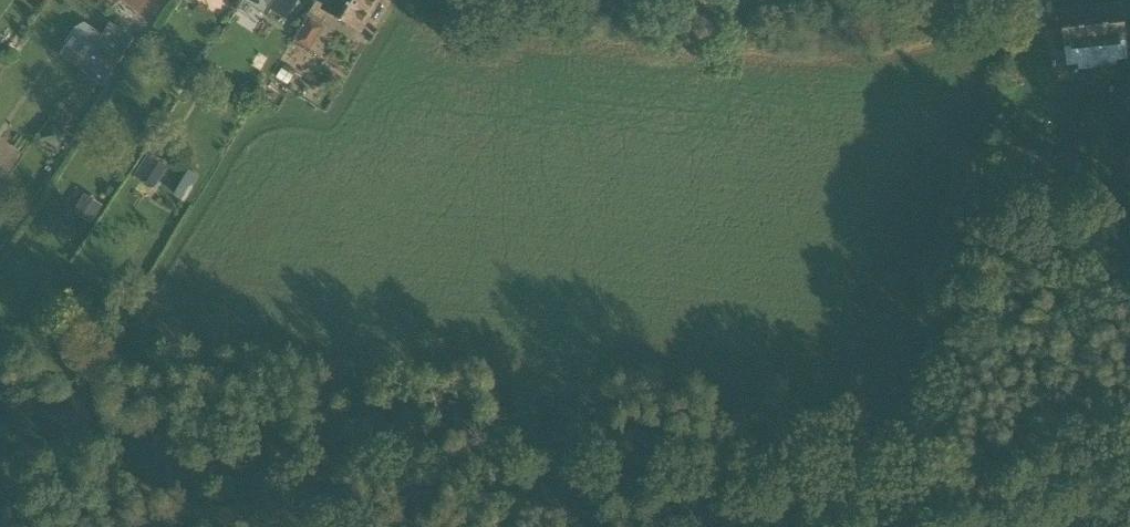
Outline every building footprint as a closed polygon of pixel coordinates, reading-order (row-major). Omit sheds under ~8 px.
[(140,14),(150,0),(121,0),(140,14)] [(264,13),(245,0),(244,0),(237,11),(257,24),(264,13)] [(264,13),(268,15),(273,8),(287,17),(298,0),(245,0),(264,13)] [(362,29),(380,0),(337,0),(331,10),(362,29)] [(1121,8),(1090,11),(1096,69),(1114,67),(1113,53),(1112,46),(1125,45),(1121,8)] [(1076,71),(1096,69),(1090,11),(1060,15),(1063,51),(1074,50),(1075,57),(1076,71)] [(324,27),(311,20),(297,43),(310,51),(324,27)] [(81,70),(104,36),(85,23),(74,30),(64,44),(66,46),(60,55),(81,70)] [(80,73),(102,87),(133,40),(112,25),(104,36),(81,70),(80,73)] [(1113,53),(1129,51),(1129,44),(1125,45),(1112,46),(1113,53)] [(1057,52),(1057,59),(1075,57),(1074,50),(1063,51),(1057,52)] [(48,137),(62,144),(69,132),(55,124),(48,137)] [(166,170),(147,157),(134,176),(154,189),(166,170)] [(200,177),(189,171),(173,196),(184,203),(200,177)] [(103,207),(85,195),(74,213),(92,224),(103,207)]
